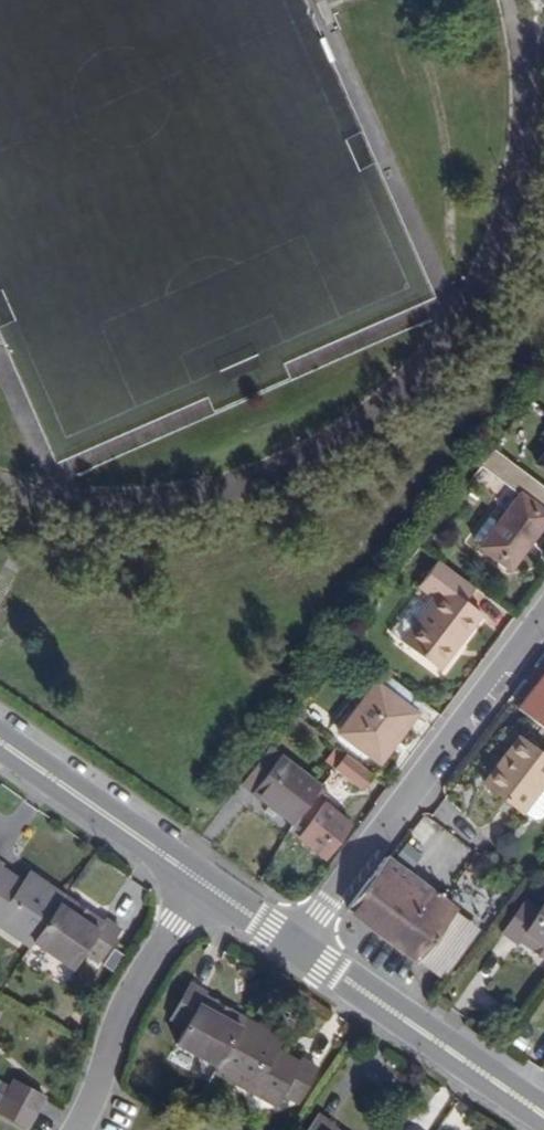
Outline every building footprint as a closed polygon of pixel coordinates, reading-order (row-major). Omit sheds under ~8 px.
[(482,544),(480,546),(510,569),(543,523),(543,486),(493,447),(481,464),(520,493),(498,523),(482,544)] [(472,537),(482,544),(498,523),(488,515),(472,537)] [(475,587),(438,560),(418,585),(428,593),(430,589),(438,595),(402,642),(439,670),(482,613),(465,601),(475,587)] [(339,732),(373,757),(389,736),(395,741),(424,703),(386,674),(380,683),(377,681),(339,732)] [(518,709),(543,728),(543,674),(518,709)] [(379,762),(395,741),(389,736),(373,757),(379,762)] [(484,782),(504,798),(538,752),(518,737),(484,782)] [(294,824),(314,797),(322,787),(268,746),(240,783),(267,804),(278,812),(294,824)] [(336,768),(347,754),(336,746),(325,760),(336,768)] [(504,798),(522,811),(543,781),(543,757),(538,752),(504,798)] [(373,774),(347,754),(336,768),(362,788),(373,774)] [(351,824),(314,797),(294,824),(289,829),(287,833),(323,861),(351,824)] [(278,812),(267,804),(262,811),(273,819),(278,812)] [(350,912),(393,945),(434,890),(387,854),(349,905),(350,912)] [(485,899),(494,883),(476,872),(466,888),(485,899)] [(31,947),(61,900),(31,882),(23,895),(18,892),(20,887),(0,874),(0,927),(31,947)] [(458,908),(434,890),(393,945),(417,963),(458,908)] [(520,938),(543,955),(543,901),(539,907),(525,897),(502,930),(517,940),(520,938)] [(102,923),(100,925),(61,900),(31,947),(70,972),(81,956),(95,964),(116,932),(102,923)] [(180,1034),(171,1053),(213,1071),(237,1020),(196,1001),(196,998),(181,992),(165,1027),(180,1034)] [(270,1034),(237,1020),(213,1071),(252,1088),(250,1094),(275,1105),(281,1092),(296,1099),(312,1062),(298,1055),(296,1058),(270,1047),(268,1052),(263,1050),(270,1034)] [(7,1086),(0,1099),(0,1100),(30,1116),(37,1101),(7,1086)] [(30,1116),(0,1100),(0,1120),(20,1129),(23,1129),(30,1116)] [(326,1129),(327,1127),(314,1118),(306,1129),(326,1129)]
